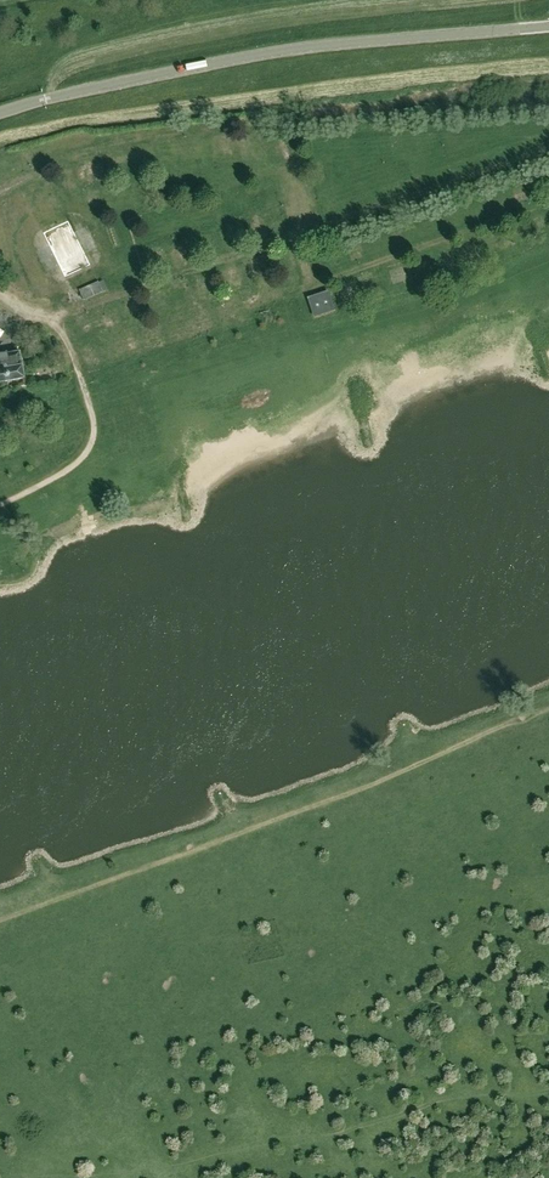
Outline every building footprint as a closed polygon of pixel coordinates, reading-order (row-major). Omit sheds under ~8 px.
[(225,144),(227,152),(237,149),(235,141),(225,144)] [(4,164),(11,161),(7,153),(0,156),(4,164)] [(260,212),(252,215),(261,240),(269,237),(260,212)] [(548,222),(548,218),(548,214),(538,218),(541,225),(548,222)] [(172,245),(178,261),(186,259),(180,242),(172,245)] [(323,249),(329,270),(334,268),(329,247),(323,249)] [(293,275),(285,249),(278,251),(286,277),(293,275)] [(405,260),(392,262),(394,275),(407,272),(405,260)] [(234,292),(241,288),(231,268),(224,271),(234,292)] [(344,282),(349,296),(360,292),(355,279),(344,282)] [(104,291),(100,282),(99,281),(80,289),(84,300),(104,291)] [(273,299),(285,295),(281,283),(269,286),(273,299)] [(181,286),(174,287),(180,312),(187,311),(181,286)] [(308,298),(314,318),(336,311),(329,291),(308,298)] [(225,324),(232,322),(225,299),(218,301),(225,324)] [(104,337),(111,336),(108,314),(101,315),(104,337)] [(140,324),(138,314),(130,316),(132,326),(140,324)] [(178,318),(171,319),(176,345),(184,343),(178,318)] [(92,321),(84,323),(90,344),(99,341),(92,321)] [(9,330),(1,326),(0,328),(0,336),(5,338),(9,330)] [(154,326),(146,327),(151,350),(158,349),(154,326)] [(136,358),(133,341),(131,342),(130,333),(124,334),(128,359),(136,358)] [(24,378),(19,352),(0,355),(0,382),(24,378)] [(40,441),(45,452),(57,448),(52,436),(40,441)] [(17,445),(18,458),(27,457),(26,444),(17,445)] [(40,474),(51,470),(47,457),(36,461),(40,474)] [(22,478),(30,474),(26,462),(17,466),(22,478)]
